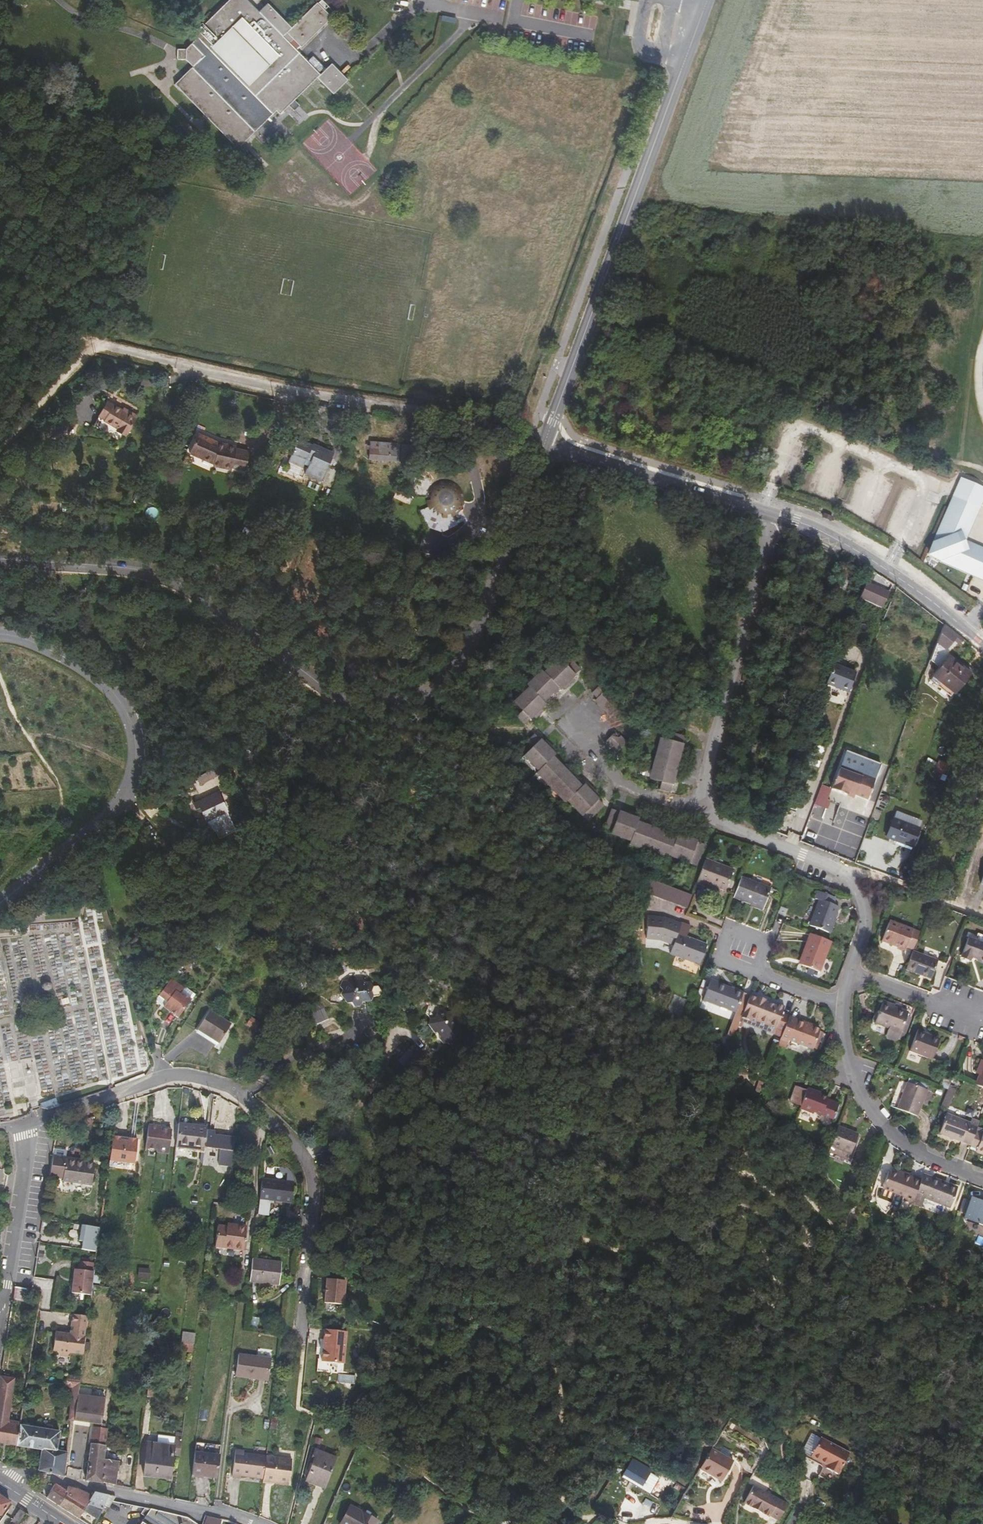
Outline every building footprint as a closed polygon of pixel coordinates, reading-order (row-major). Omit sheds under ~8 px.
[(236,148),(275,110),(279,114),(317,76),(333,93),(348,79),(332,62),(325,69),(311,55),(306,61),(296,50),(330,17),(324,10),(328,6),(322,0),(321,0),(292,28),(268,3),(259,12),(247,0),(228,0),(210,18),(212,20),(211,21),(211,22),(206,27),(201,23),(190,34),(194,39),(185,48),(176,47),(175,58),(183,59),(191,67),(173,83),(236,148)] [(112,391),(108,397),(137,415),(140,409),(112,391)] [(107,401),(93,427),(121,443),(136,416),(124,409),(123,410),(107,401)] [(198,434),(189,453),(213,465),(213,466),(231,470),(231,468),(244,471),(248,452),(236,449),(236,446),(218,443),(198,434)] [(293,441),(290,449),(293,450),(289,460),(306,469),(304,473),(320,481),(332,456),(317,449),(318,447),(304,440),(302,443),(297,441),(293,441)] [(369,443),(368,459),(397,461),(399,445),(369,443)] [(401,462),(408,462),(415,449),(415,446),(401,445),(401,462)] [(966,548),(963,549),(960,540),(958,535),(959,534),(971,509),(965,506),(974,484),(961,479),(929,554),(982,578),(982,556),(966,548)] [(447,484),(445,484),(443,483),(441,483),(439,483),(437,483),(435,484),(434,484),(432,485),(431,486),(429,487),(428,487),(427,488),(426,490),(425,491),(424,493),(423,494),(422,496),(422,497),(422,499),(421,500),(421,502),(421,504),(421,505),(422,506),(422,508),(423,510),(423,511),(424,513),(425,514),(426,515),(427,516),(429,518),(430,518),(431,519),(432,520),(433,520),(435,521),(437,521),(439,522),(441,522),(442,522),(444,522),(446,521),(447,521),(449,520),(451,518),(452,518),(454,517),(455,515),(457,513),(458,511),(459,509),(459,507),(460,506),(460,504),(460,503),(460,500),(459,498),(459,496),(458,494),(457,493),(456,491),(455,490),(454,489),(453,487),(451,486),(450,486),(449,485),(447,484)] [(974,484),(965,506),(971,509),(959,534),(958,535),(960,540),(963,549),(966,548),(982,556),(982,547),(967,539),(980,508),(982,502),(982,488),(974,484)] [(889,592),(866,583),(859,604),(882,612),(889,592)] [(958,635),(944,623),(938,640),(942,644),(947,648),(954,639),(958,635)] [(958,635),(954,639),(959,643),(963,639),(958,635)] [(560,655),(512,701),(522,711),(517,716),(525,724),(578,673),(560,655)] [(955,693),(971,672),(950,656),(934,676),(955,693)] [(858,673),(836,665),(829,684),(850,692),(858,673)] [(616,731),(606,742),(616,752),(627,742),(616,731)] [(674,733),(672,740),(684,743),(685,735),(674,733)] [(660,789),(672,792),(684,744),(659,738),(649,779),(662,782),(660,789)] [(521,758),(587,823),(605,804),(540,739),(521,758)] [(855,772),(875,779),(881,764),(846,750),(839,769),(854,774),(855,772)] [(944,779),(951,764),(930,755),(923,770),(944,779)] [(196,776),(200,783),(223,772),(219,764),(196,776)] [(854,774),(839,769),(832,789),(847,795),(854,797),(855,795),(868,799),(875,779),(855,772),(854,774)] [(193,803),(195,808),(199,806),(211,830),(214,828),(219,837),(235,829),(217,791),(193,803)] [(817,828),(819,829),(828,809),(817,804),(801,839),(810,843),(817,828)] [(618,813),(610,837),(698,866),(705,842),(618,813)] [(895,818),(886,841),(895,845),(902,848),(911,851),(920,828),(895,818)] [(172,850),(160,838),(155,843),(166,855),(172,850)] [(141,869),(134,860),(127,865),(133,874),(141,869)] [(733,871),(706,860),(696,884),(704,886),(705,884),(725,891),(733,871)] [(694,890),(650,873),(648,894),(687,909),(694,890)] [(755,906),(755,908),(762,911),(770,889),(742,878),(734,898),(751,904),(755,906)] [(884,890),(883,890),(877,892),(880,900),(887,898),(884,890)] [(818,892),(815,900),(819,901),(810,926),(828,933),(838,908),(833,906),(835,898),(818,892)] [(660,941),(673,945),(677,934),(681,925),(664,919),(647,917),(646,940),(660,941)] [(890,921),(882,941),(897,947),(897,949),(905,952),(907,945),(913,930),(890,921)] [(285,928),(280,933),(288,939),(291,934),(285,928)] [(913,930),(907,945),(914,948),(920,933),(913,930)] [(707,946),(677,934),(673,945),(669,954),(700,965),(707,946)] [(819,973),(831,942),(810,934),(804,951),(807,952),(801,966),(819,973)] [(969,937),(982,942),(982,935),(978,934),(976,937),(969,935),(969,937)] [(219,936),(211,945),(217,950),(225,941),(219,936)] [(969,937),(961,957),(971,961),(973,958),(982,962),(982,942),(969,937)] [(194,950),(199,954),(203,949),(198,946),(194,950)] [(798,965),(801,966),(807,952),(804,951),(798,965)] [(938,961),(913,951),(906,971),(930,980),(938,961)] [(347,981),(342,981),(339,988),(342,990),(339,995),(346,1004),(351,1003),(354,1008),(361,1007),(362,1002),(371,1002),(373,997),(379,997),(382,991),(378,986),(373,987),(369,982),(364,982),(361,979),(358,980),(354,977),(348,978),(347,981)] [(184,989),(170,979),(157,995),(167,1003),(163,1007),(177,1018),(191,1000),(181,993),(184,989)] [(719,981),(711,979),(702,1001),(735,1013),(743,992),(719,983),(719,981)] [(47,991),(48,991),(50,990),(51,989),(52,987),(52,985),(51,984),(51,983),(49,982),(47,982),(45,983),(44,984),(43,986),(43,987),(44,988),(44,989),(45,990),(47,991)] [(747,1025),(774,1034),(785,1006),(777,1003),(775,1006),(766,1003),(766,1001),(757,998),(756,1000),(749,998),(740,1022),(739,1024),(746,1027),(747,1025)] [(310,1012),(316,1025),(329,1019),(321,1002),(314,1005),(315,1009),(310,1012)] [(894,1006),(882,1002),(874,1024),(888,1029),(886,1036),(887,1039),(894,1042),(897,1040),(898,1039),(907,1016),(908,1013),(894,1007),(894,1006)] [(429,1006),(426,1013),(431,1018),(428,1024),(435,1033),(437,1032),(441,1036),(440,1038),(444,1043),(449,1043),(452,1046),(458,1045),(460,1041),(464,1040),(468,1030),(464,1025),(461,1026),(455,1020),(457,1015),(453,1010),(449,1011),(444,1007),(440,1009),(436,1005),(429,1006)] [(210,1011),(198,1030),(218,1043),(231,1025),(210,1011)] [(736,1037),(740,1016),(733,1015),(729,1035),(736,1037)] [(911,1017),(907,1016),(898,1039),(902,1041),(911,1017)] [(808,1024),(789,1017),(780,1040),(787,1042),(788,1041),(812,1050),(813,1048),(817,1050),(824,1032),(820,1031),(813,1028),(807,1026),(808,1024)] [(251,1018),(247,1025),(255,1030),(259,1023),(251,1018)] [(739,1024),(738,1028),(772,1040),(774,1034),(747,1025),(746,1027),(739,1024)] [(218,1043),(198,1030),(196,1034),(216,1046),(218,1043)] [(932,1061),(939,1041),(926,1036),(926,1034),(918,1031),(909,1052),(932,1061)] [(413,1045),(398,1060),(406,1068),(421,1054),(413,1045)] [(438,1057),(432,1067),(446,1074),(451,1065),(438,1057)] [(926,1090),(907,1083),(897,1109),(917,1116),(926,1090)] [(790,1102),(800,1105),(806,1090),(796,1086),(790,1102)] [(800,1105),(799,1110),(812,1114),(813,1112),(830,1119),(836,1103),(828,1100),(827,1098),(815,1093),(815,1091),(807,1088),(806,1090),(800,1105)] [(954,1090),(948,1088),(947,1091),(942,1104),(948,1107),(954,1090)] [(39,1109),(48,1111),(56,1108),(54,1100),(38,1105),(39,1109)] [(940,1134),(970,1146),(976,1132),(978,1127),(970,1124),(970,1123),(947,1114),(940,1134)] [(176,1147),(204,1151),(204,1148),(206,1135),(207,1127),(179,1123),(176,1147)] [(160,1128),(149,1126),(146,1150),(157,1150),(157,1153),(169,1154),(171,1131),(160,1130),(160,1128)] [(850,1154),(857,1137),(850,1134),(850,1131),(838,1126),(830,1147),(850,1154)] [(206,1135),(204,1148),(221,1150),(220,1159),(232,1161),(235,1138),(214,1135),(214,1132),(210,1131),(209,1135),(206,1135)] [(976,1132),(970,1146),(977,1150),(976,1152),(982,1155),(982,1133),(982,1134),(976,1132)] [(128,1139),(111,1137),(108,1162),(133,1165),(136,1143),(127,1142),(128,1139)] [(65,1161),(63,1181),(92,1185),(95,1165),(65,1161)] [(901,1200),(912,1203),(915,1196),(921,1180),(911,1176),(910,1177),(899,1173),(899,1175),(887,1171),(885,1175),(879,1173),(875,1187),(877,1188),(875,1196),(876,1203),(877,1206),(879,1210),(884,1214),(890,1210),(893,1206),(894,1203),(899,1205),(901,1200)] [(948,1209),(956,1190),(940,1183),(941,1181),(932,1178),(931,1178),(930,1180),(922,1176),(921,1180),(915,1196),(912,1203),(911,1205),(919,1208),(923,1199),(948,1209)] [(287,1182),(261,1179),(259,1200),(283,1203),(284,1205),(291,1206),(293,1191),(285,1190),(287,1182)] [(957,1187),(941,1181),(940,1183),(956,1190),(957,1187)] [(982,1227),(982,1203),(971,1198),(963,1219),(982,1227)] [(80,1247),(81,1224),(74,1224),(73,1246),(80,1247)] [(246,1227),(238,1226),(237,1229),(227,1227),(218,1226),(215,1247),(243,1250),(246,1227)] [(100,1229),(82,1227),(81,1242),(84,1243),(83,1251),(97,1252),(100,1229)] [(281,1263),(252,1260),(250,1282),(279,1285),(281,1263)] [(79,1270),(76,1270),(73,1293),(91,1296),(95,1264),(81,1261),(79,1270)] [(150,1269),(138,1268),(137,1278),(149,1279),(150,1269)] [(346,1282),(327,1280),(324,1303),(344,1305),(346,1282)] [(28,1302),(30,1289),(14,1287),(12,1300),(28,1302)] [(83,1355),(88,1318),(74,1316),(71,1335),(57,1333),(54,1351),(59,1352),(59,1353),(61,1357),(73,1358),(73,1353),(83,1355)] [(348,1331),(325,1329),(321,1361),(345,1363),(348,1331)] [(182,1344),(194,1345),(195,1338),(182,1336),(181,1343),(182,1344)] [(181,1353),(193,1354),(194,1349),(194,1345),(182,1344),(181,1353)] [(239,1355),(236,1376),(268,1381),(271,1359),(239,1355)] [(67,1376),(66,1387),(73,1388),(79,1389),(80,1378),(67,1376)] [(14,1381),(0,1379),(0,1443),(16,1446),(19,1427),(19,1426),(11,1425),(12,1420),(7,1420),(14,1381)] [(157,1383),(148,1382),(146,1396),(155,1397),(157,1383)] [(69,1421),(73,1421),(75,1421),(78,1394),(79,1389),(73,1388),(69,1421)] [(105,1398),(78,1394),(75,1421),(73,1421),(94,1424),(91,1447),(105,1449),(107,1429),(101,1428),(105,1398)] [(42,1450),(39,1471),(60,1476),(64,1476),(67,1451),(57,1449),(59,1432),(19,1426),(19,1427),(16,1446),(42,1450)] [(824,1464),(822,1467),(818,1477),(833,1485),(849,1453),(812,1434),(802,1452),(824,1464)] [(174,1438),(157,1436),(156,1444),(173,1447),(174,1438)] [(174,1453),(180,1454),(182,1439),(174,1438),(173,1447),(156,1444),(148,1444),(144,1476),(170,1479),(174,1456),(174,1453)] [(192,1475),(217,1478),(220,1445),(196,1442),(192,1475)] [(91,1447),(89,1459),(103,1461),(105,1449),(91,1447)] [(734,1462),(712,1449),(700,1469),(712,1476),(714,1474),(723,1479),(734,1462)] [(241,1476),(264,1478),(266,1457),(245,1454),(244,1452),(236,1450),(232,1477),(241,1478),(241,1476)] [(307,1481),(324,1488),(336,1458),(316,1450),(311,1462),(314,1464),(307,1481)] [(801,1455),(822,1467),(824,1464),(802,1452),(801,1455)] [(292,1460),(266,1457),(264,1478),(263,1483),(274,1484),(274,1481),(289,1483),(292,1460)] [(89,1459),(86,1481),(103,1484),(103,1483),(111,1485),(116,1486),(119,1463),(103,1461),(89,1459)] [(642,1485),(651,1470),(634,1459),(624,1474),(642,1485)] [(403,1483),(411,1490),(420,1477),(419,1476),(410,1471),(403,1483)] [(722,1482),(723,1479),(714,1474),(712,1476),(722,1482)] [(59,1487),(55,1484),(46,1498),(49,1500),(52,1502),(59,1507),(70,1488),(67,1487),(61,1486),(59,1487)] [(788,1504),(754,1485),(744,1503),(769,1517),(770,1516),(779,1521),(788,1504)] [(93,1496),(77,1489),(70,1488),(59,1507),(68,1512),(78,1519),(93,1496)] [(109,1507),(110,1505),(113,1501),(115,1497),(113,1497),(95,1493),(93,1496),(78,1519),(85,1523),(94,1523),(105,1506),(109,1507)] [(10,1503),(0,1497),(0,1515),(1,1515),(10,1503)] [(341,1523),(343,1523),(377,1523),(378,1522),(350,1506),(341,1523)] [(188,1518),(150,1509),(140,1523),(196,1523),(188,1518)] [(26,1514),(20,1510),(11,1522),(14,1523),(18,1523),(26,1514)] [(222,1519),(207,1514),(204,1523),(221,1523),(222,1519)]
